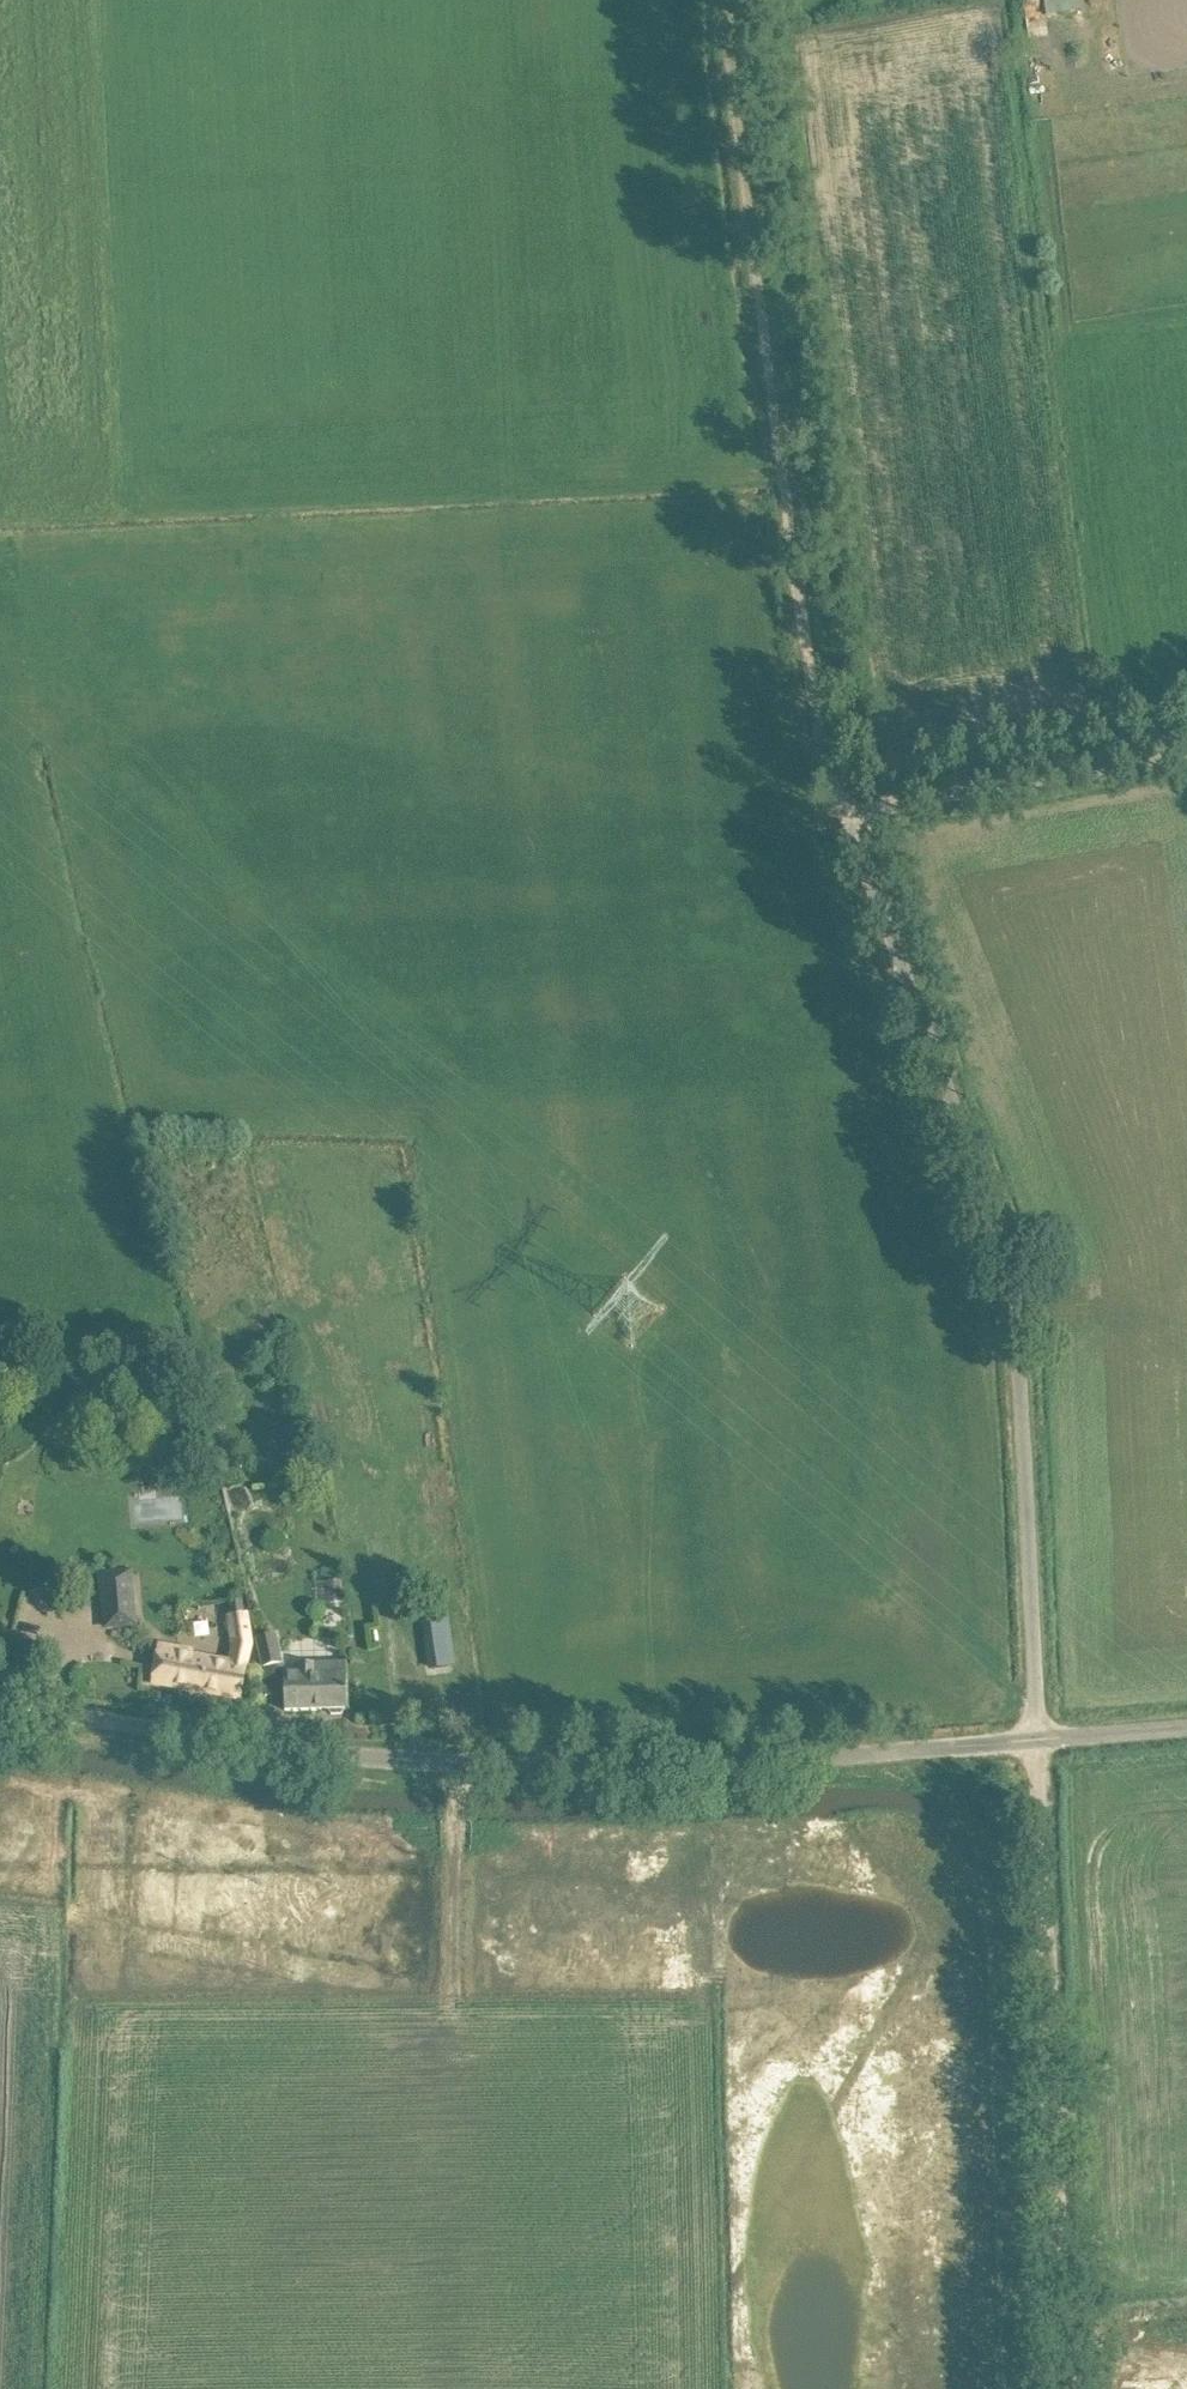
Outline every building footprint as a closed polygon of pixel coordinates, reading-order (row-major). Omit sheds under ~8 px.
[(158,1519),(182,1515),(179,1496),(155,1500),(158,1519)] [(129,1571),(102,1574),(107,1627),(135,1624),(129,1571)] [(343,1581),(328,1582),(328,1602),(329,1603),(344,1603),(343,1581)] [(245,1613),(231,1615),(229,1616),(234,1646),(231,1662),(225,1661),(192,1655),(192,1651),(160,1646),(153,1683),(225,1696),(241,1698),(247,1665),(251,1643),(247,1613),(245,1613)] [(454,1664),(447,1615),(425,1618),(432,1667),(454,1664)] [(276,1634),(257,1638),(264,1667),(282,1663),(276,1634)] [(332,1714),(342,1714),(345,1709),(348,1709),(347,1674),(347,1662),(299,1663),(299,1675),(286,1675),(286,1673),(285,1673),(286,1710),(328,1709),(332,1714)]
